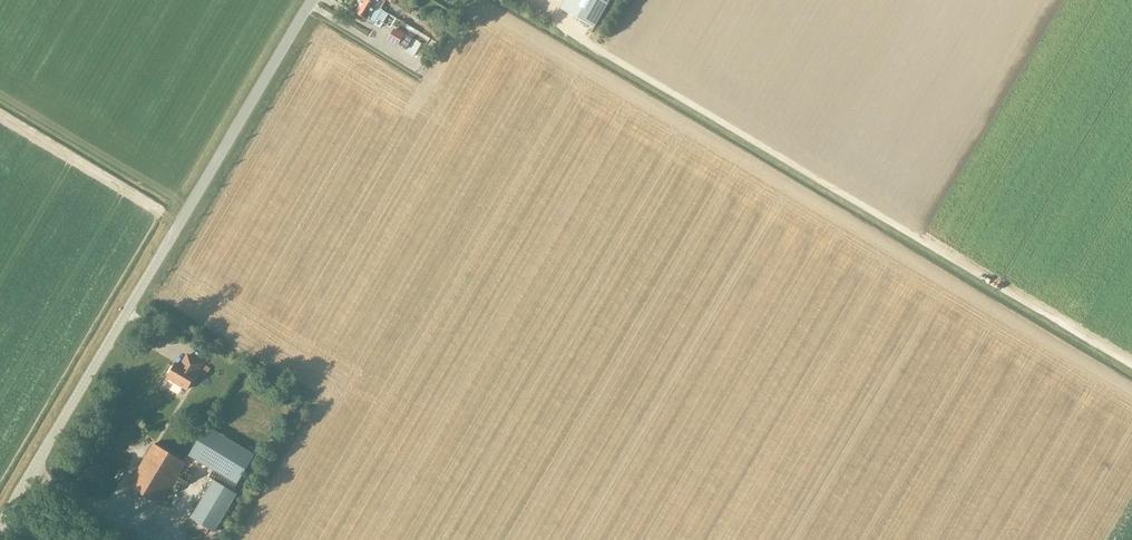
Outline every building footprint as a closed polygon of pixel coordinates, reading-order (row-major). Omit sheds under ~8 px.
[(382,10),(366,0),(362,0),(354,13),(379,28),(383,21),(377,17),(382,10)] [(382,10),(382,9),(380,8),(385,1),(383,0),(366,0),(382,10)] [(559,9),(593,28),(609,0),(564,0),(559,9)] [(387,41),(397,47),(397,46),(405,50),(412,39),(394,28),(387,41)] [(194,375),(201,364),(187,355),(180,366),(175,363),(167,378),(186,389),(195,375),(194,375)] [(236,484),(254,455),(206,426),(188,455),(236,484)] [(159,505),(185,463),(153,444),(128,486),(159,505)] [(214,532),(236,494),(212,480),(189,518),(214,532)]
